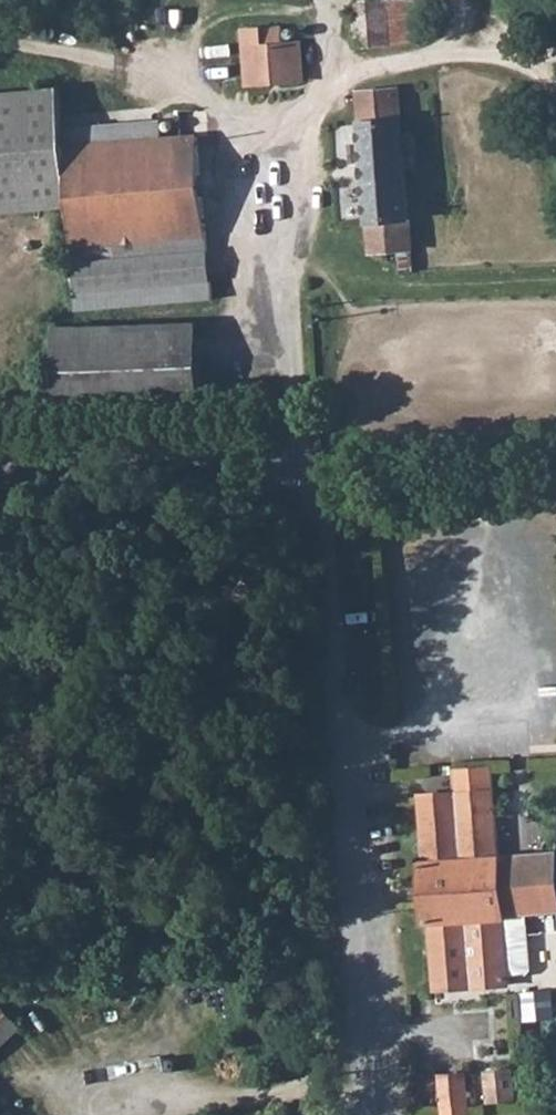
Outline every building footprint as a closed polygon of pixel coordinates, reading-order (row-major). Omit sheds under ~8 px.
[(416,0),(354,0),(358,47),(419,42),(416,0)] [(302,80),(300,43),(279,45),(279,28),(244,30),(245,84),(302,80)] [(67,145),(64,89),(0,93),(0,203),(71,199),(67,145)] [(400,134),(400,123),(398,90),(357,93),(373,253),(401,252),(400,275),(415,273),(404,167),(403,156),(417,155),(416,133),(400,134)] [(198,136),(67,145),(71,199),(74,242),(119,242),(118,259),(206,253),(198,136)] [(417,167),(417,155),(403,156),(404,167),(417,167)] [(76,261),(118,259),(119,242),(74,242),(74,262),(76,261)] [(118,259),(76,261),(80,314),(209,306),(206,253),(118,259)] [(64,328),(67,411),(201,407),(199,324),(64,328)] [(423,917),(501,913),(497,858),(491,792),(418,797),(422,862),(417,862),(423,917)] [(497,858),(501,913),(501,919),(555,916),(555,854),(497,858)] [(501,919),(501,913),(423,917),(424,923),(427,924),(432,983),(507,981),(506,975),(502,924),(501,919)] [(530,924),(502,924),(506,975),(528,974),(533,971),(530,924)] [(555,991),(527,992),(528,1018),(555,1017),(555,991)] [(5,996),(0,1000),(0,1048),(29,1023),(5,996)] [(517,1075),(495,1074),(495,1102),(516,1101),(517,1075)] [(471,1078),(449,1077),(449,1105),(470,1104),(471,1078)]
